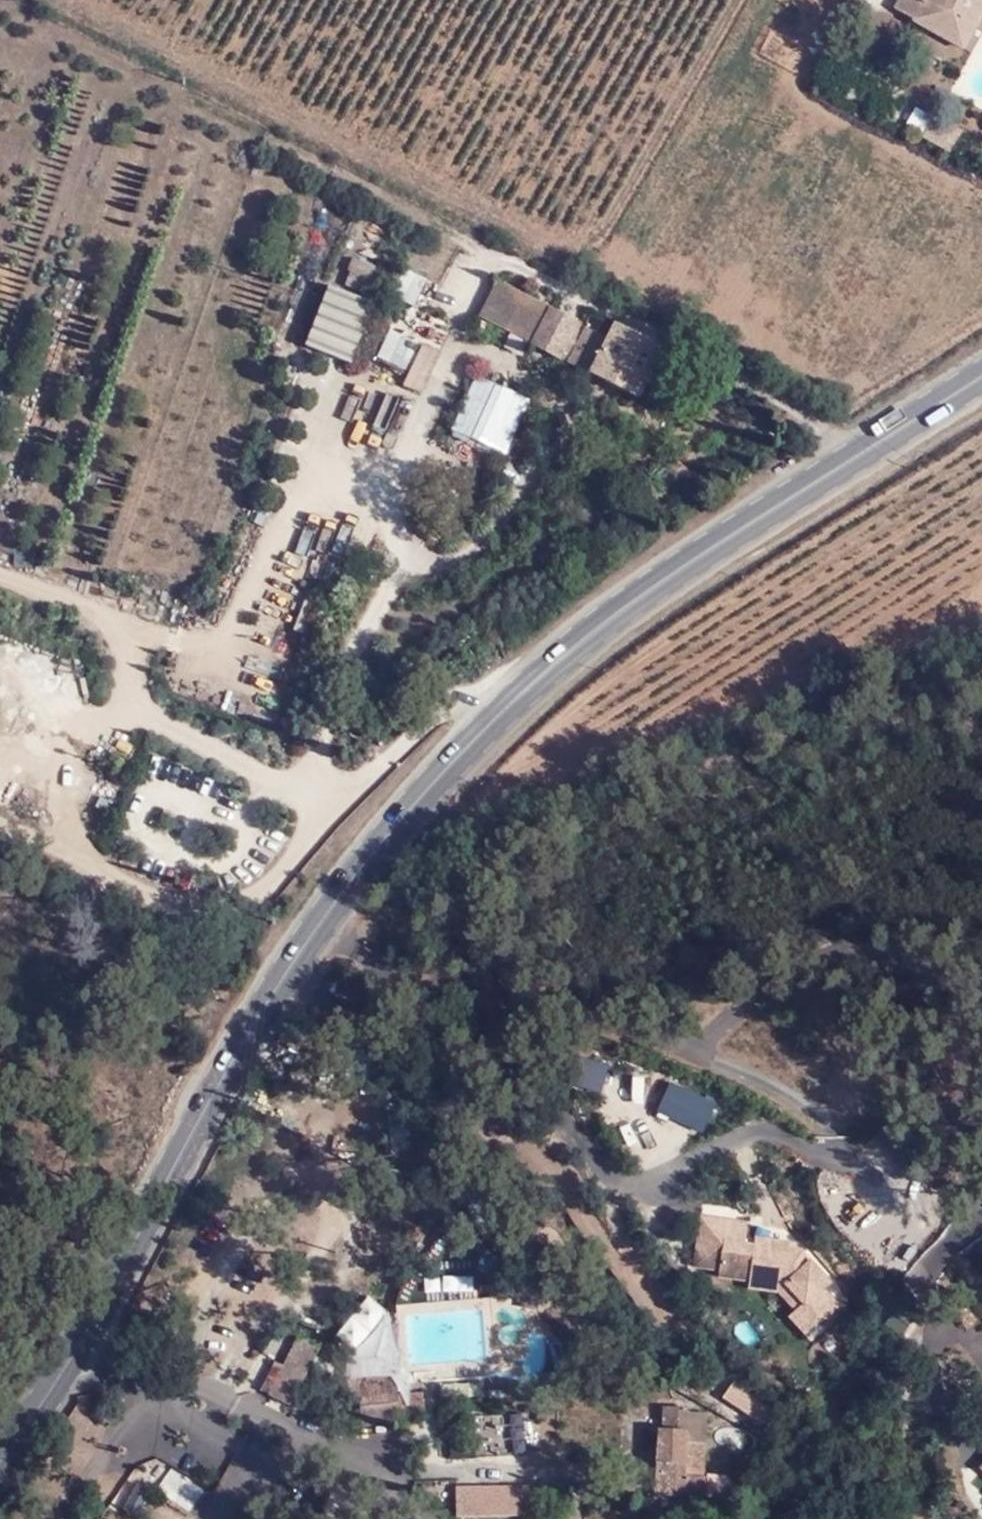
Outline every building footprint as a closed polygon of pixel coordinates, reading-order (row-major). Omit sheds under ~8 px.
[(883,7),(903,17),(898,26),(968,45),(981,12),(981,0),(887,0),(883,7)] [(352,255),(343,279),(371,289),(380,265),(352,255)] [(400,266),(392,298),(416,304),(424,272),(400,266)] [(497,280),(478,316),(530,342),(548,306),(497,280)] [(305,344),(352,358),(371,296),(324,281),(305,344)] [(548,306),(530,342),(560,355),(578,322),(548,306)] [(586,326),(567,360),(637,395),(661,346),(616,322),(607,337),(586,326)] [(388,325),(374,355),(406,369),(399,383),(420,392),(440,348),(388,325)] [(506,451),(528,398),(478,376),(455,429),(506,451)] [(569,1081),(600,1088),(606,1060),(576,1053),(569,1081)] [(732,1095),(662,1070),(652,1101),(717,1130),(732,1095)] [(643,1128),(638,1102),(619,1106),(625,1132),(643,1128)] [(746,1222),(697,1214),(688,1262),(720,1275),(749,1282),(748,1286),(780,1293),(797,1308),(791,1317),(807,1338),(841,1305),(827,1290),(833,1284),(791,1240),(746,1235),(746,1222)] [(449,1305),(448,1279),(433,1280),(434,1305),(449,1305)] [(355,1348),(380,1319),(386,1312),(384,1310),(366,1296),(336,1332),(355,1348)] [(317,1348),(299,1338),(285,1367),(271,1361),(258,1388),(273,1400),(289,1407),(317,1348)] [(400,1371),(356,1377),(361,1407),(422,1401),(420,1384),(400,1371)] [(526,1452),(523,1409),(481,1412),(484,1454),(526,1452)] [(748,1417),(667,1410),(661,1492),(737,1498),(739,1474),(712,1472),(714,1443),(746,1445),(748,1417)] [(458,1486),(458,1517),(524,1517),(524,1486),(458,1486)]
